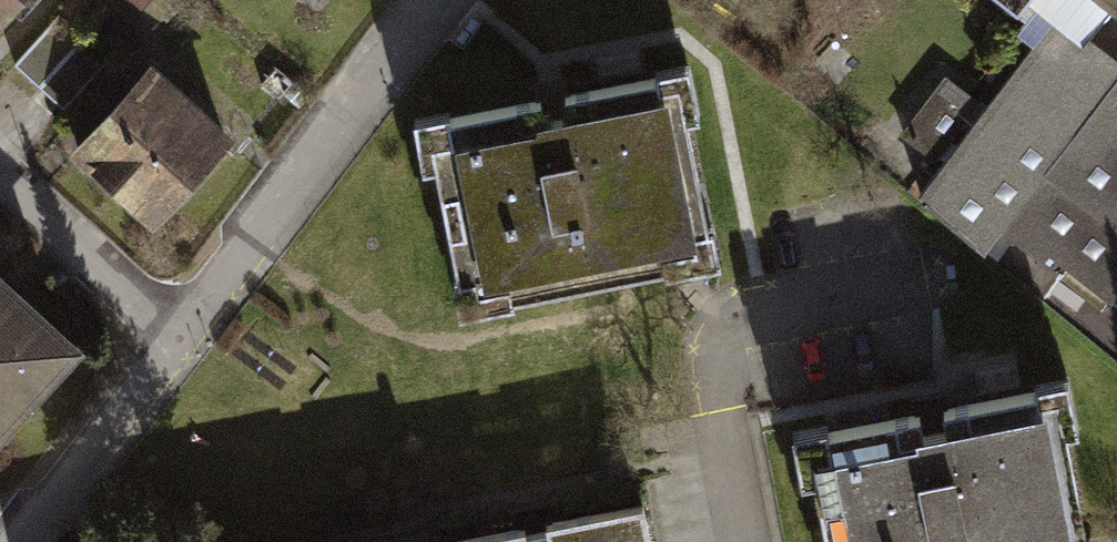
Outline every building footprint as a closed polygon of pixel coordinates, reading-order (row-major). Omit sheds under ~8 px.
[(16,0),(0,0),(0,18),(16,0)] [(14,65),(63,109),(109,59),(60,15),(14,65)] [(922,202),(986,251),(1009,223),(1114,304),(1116,300),(1116,68),(1060,24),(922,202)] [(227,137),(151,68),(78,149),(154,218),(227,137)] [(656,76),(448,119),(456,159),(436,163),(460,278),(506,269),(512,296),(665,264),(660,238),(707,229),(684,117),(666,121),(656,76)] [(946,80),(902,137),(933,160),(976,103),(946,80)] [(0,282),(0,418),(68,344),(0,282)] [(827,433),(835,473),(816,477),(829,541),(1086,541),(1064,431),(1045,435),(1037,391),(827,433)] [(552,541),(655,541),(652,524),(552,541)]
